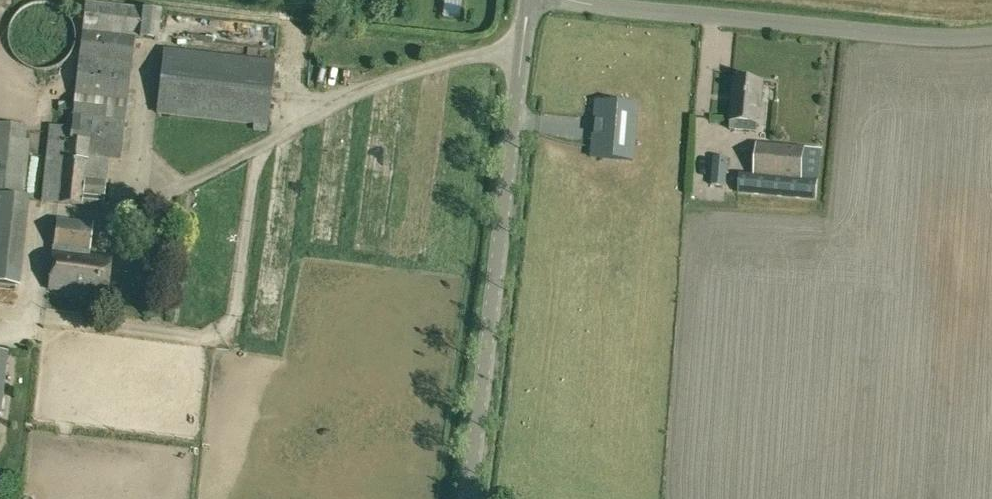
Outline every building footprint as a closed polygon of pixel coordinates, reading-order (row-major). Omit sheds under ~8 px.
[(103,211),(109,160),(120,161),(136,39),(158,42),(162,13),(86,2),(71,128),(50,125),(42,201),(103,211)] [(14,16),(11,23),(8,30),(8,37),(8,44),(11,51),(15,57),(20,62),(26,66),(33,69),(40,70),(47,70),(54,68),(61,64),(66,59),(70,54),(73,47),(75,40),(75,32),(73,25),(70,19),(66,13),(60,8),(53,5),(46,3),(39,3),(32,4),(25,7),(19,11),(14,16)] [(157,115),(254,126),(253,130),(267,131),(275,61),(164,49),(157,115)] [(731,130),(750,132),(751,123),(764,125),(766,105),(761,105),(763,83),(736,80),(732,122),(731,130)] [(636,104),(596,101),(591,157),(631,160),(636,104)] [(20,287),(29,199),(23,198),(30,141),(25,141),(26,127),(0,124),(0,285),(20,287)] [(821,150),(757,144),(754,175),(740,174),(738,194),(816,201),(821,150)] [(699,153),(698,172),(708,173),(709,153),(699,153)] [(725,187),(728,158),(714,157),(711,185),(725,187)] [(49,289),(106,296),(110,261),(88,258),(92,224),(57,220),(49,289)]
